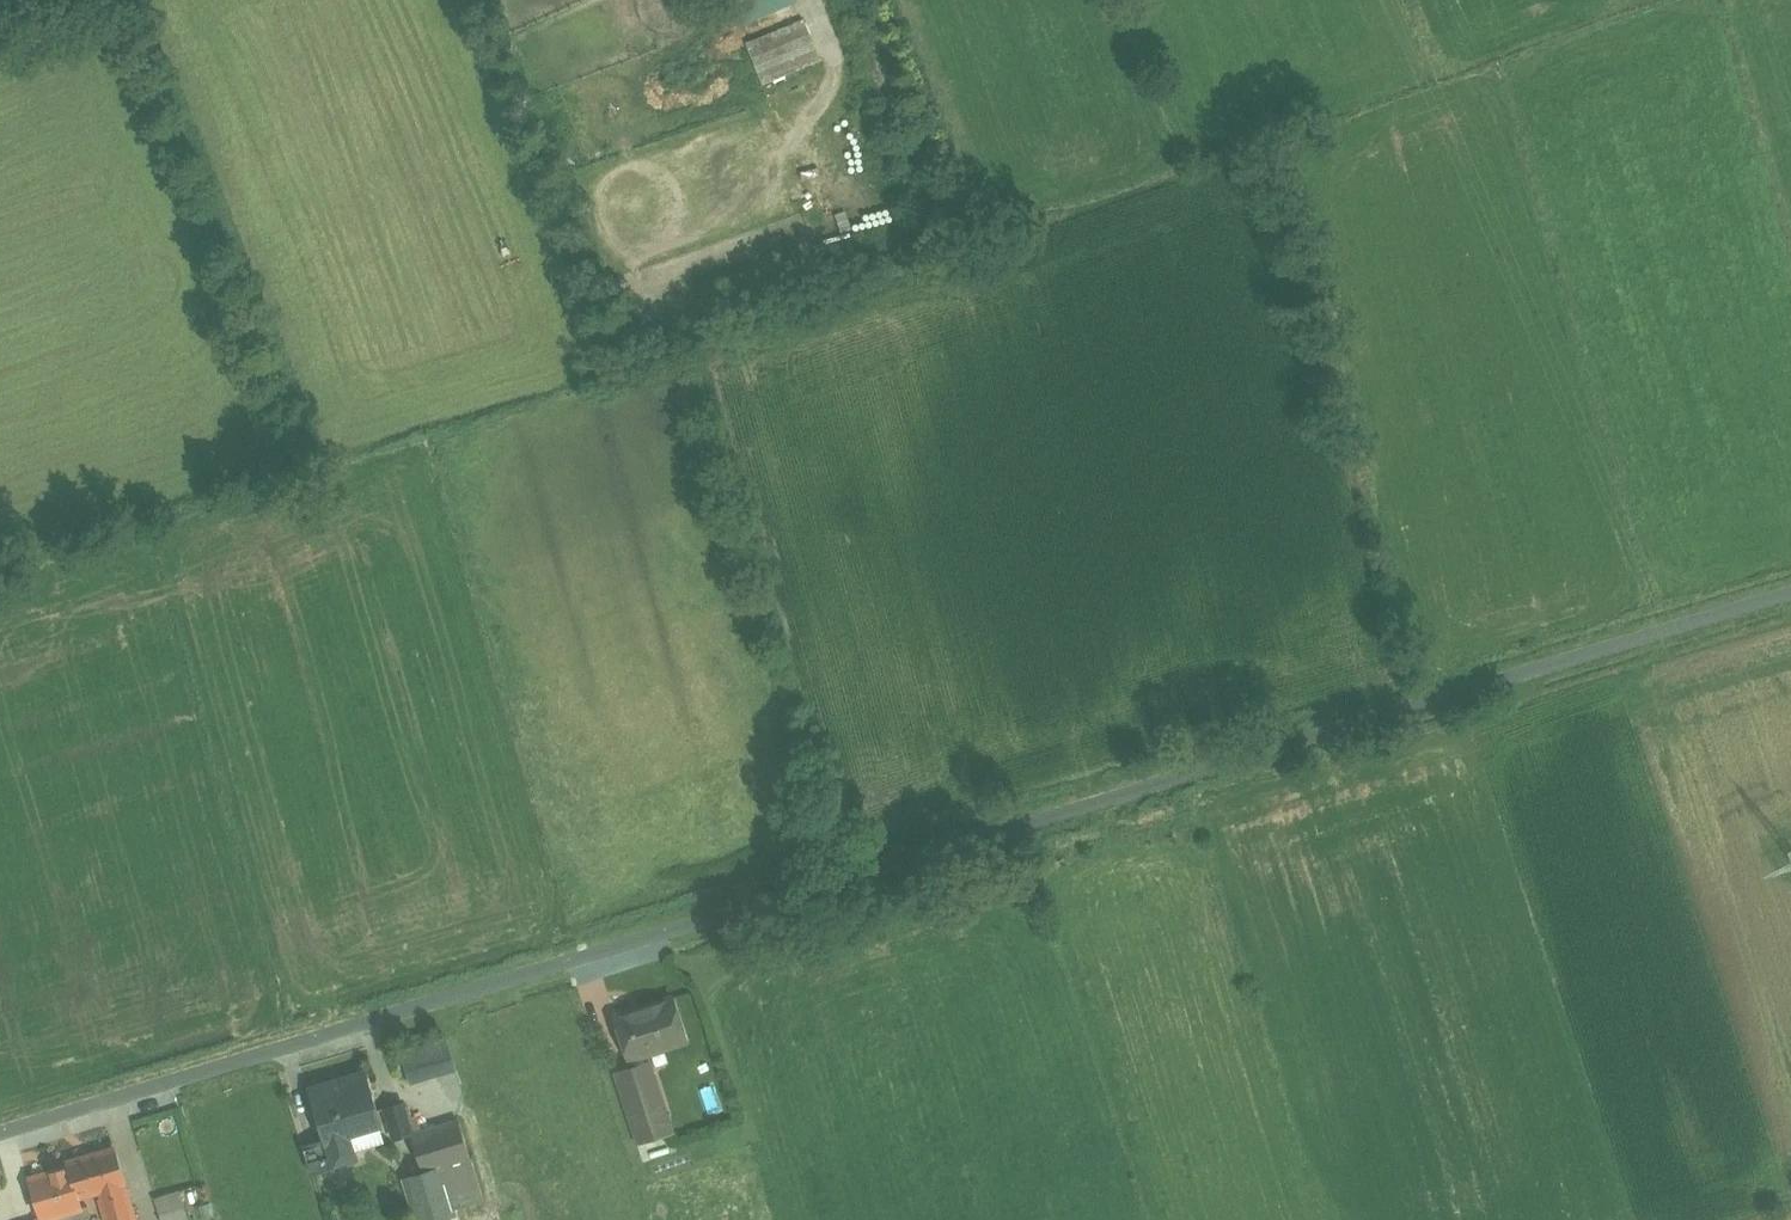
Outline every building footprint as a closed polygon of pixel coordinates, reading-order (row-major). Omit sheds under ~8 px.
[(743,29),(796,6),(794,0),(731,0),(743,29)] [(804,23),(748,45),(764,86),(820,64),(804,23)] [(675,1002),(621,1018),(634,1060),(687,1044),(675,1002)] [(402,1052),(411,1082),(458,1068),(449,1039),(402,1052)] [(641,1068),(620,1075),(643,1144),(675,1134),(656,1074),(644,1078),(641,1068)] [(365,1072),(311,1089),(326,1136),(350,1129),(380,1119),(365,1072)] [(386,1105),(376,1108),(389,1139),(398,1136),(386,1105)] [(463,1120),(413,1135),(424,1170),(441,1165),(441,1167),(474,1156),(463,1120)] [(326,1136),(304,1143),(313,1172),(359,1157),(350,1129),(326,1136)] [(116,1148),(70,1162),(71,1166),(81,1198),(82,1198),(102,1192),(127,1185),(116,1148)] [(483,1185),(474,1156),(441,1167),(450,1195),(483,1185)] [(404,1175),(417,1219),(441,1219),(456,1216),(450,1195),(441,1167),(441,1165),(424,1170),(404,1175)] [(32,1178),(44,1219),(43,1219),(88,1219),(88,1218),(93,1217),(89,1206),(84,1207),(82,1198),(81,1198),(71,1166),(32,1178)] [(127,1185),(102,1192),(104,1199),(102,1200),(108,1219),(138,1219),(127,1185)] [(157,1198),(164,1219),(189,1219),(180,1191),(157,1198)]
